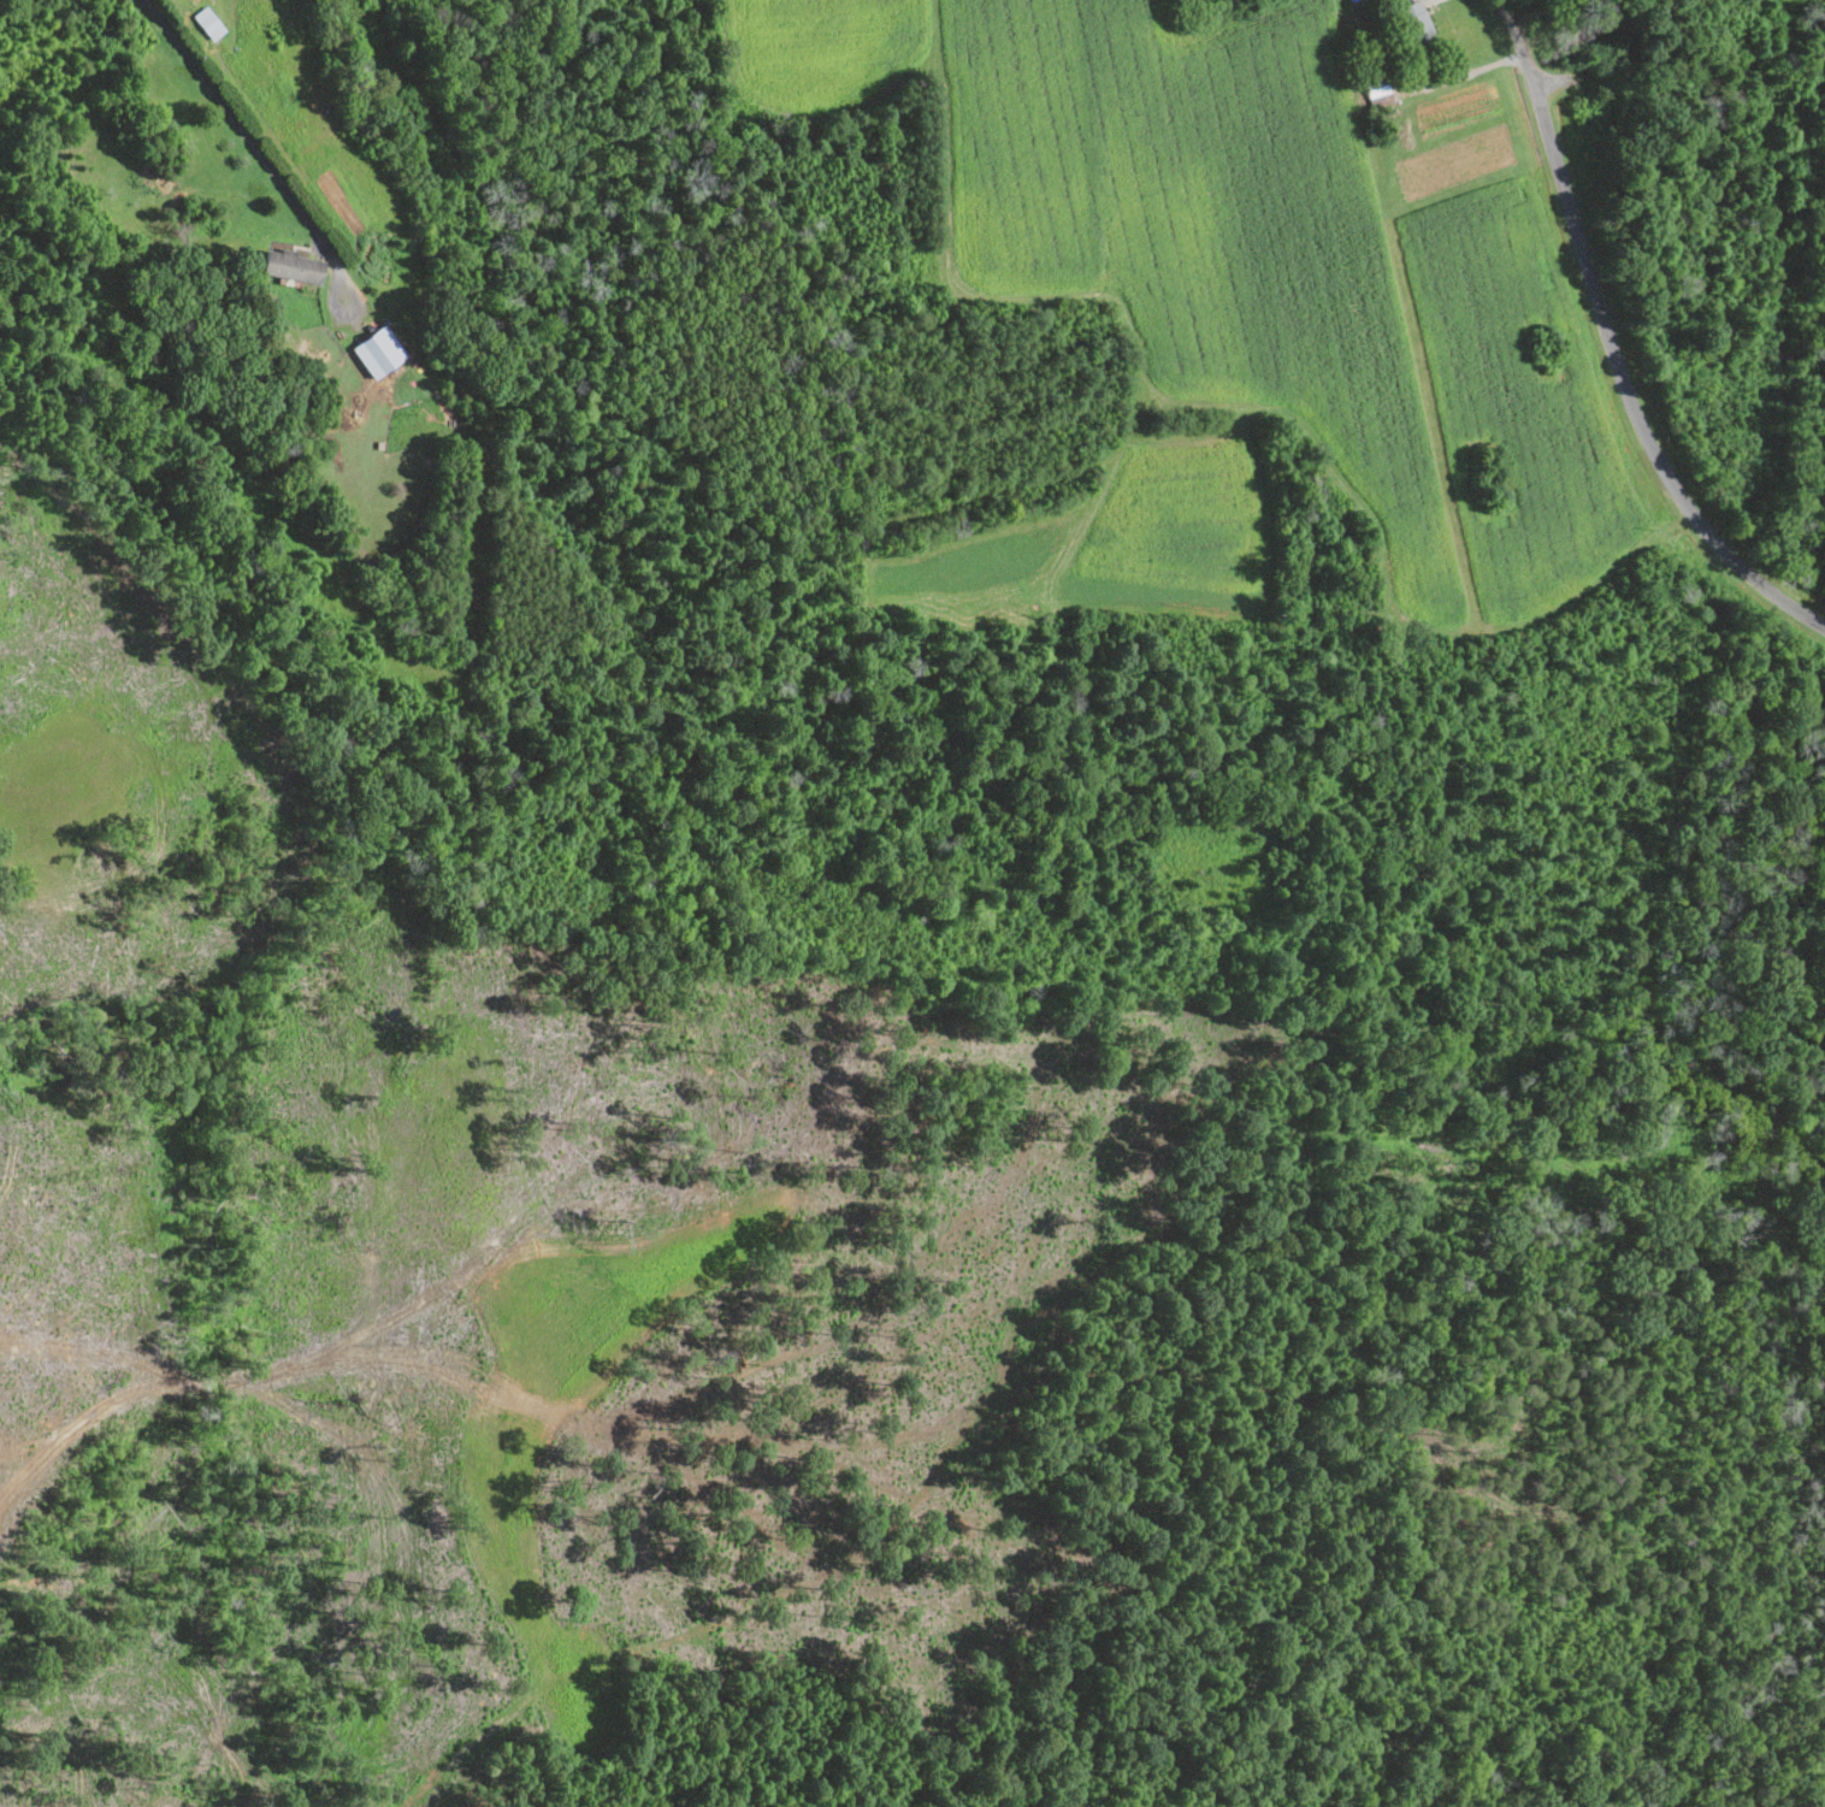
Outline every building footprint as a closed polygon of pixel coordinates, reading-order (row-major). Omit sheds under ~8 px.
[(1407,45),(1433,37),(1421,0),(1396,8),(1407,45)] [(191,15),(210,41),(224,31),(205,5),(191,15)] [(324,261),(278,250),(278,252),(264,249),(259,273),(318,287),(324,261)] [(406,357),(383,324),(349,348),(371,380),(406,357)]
